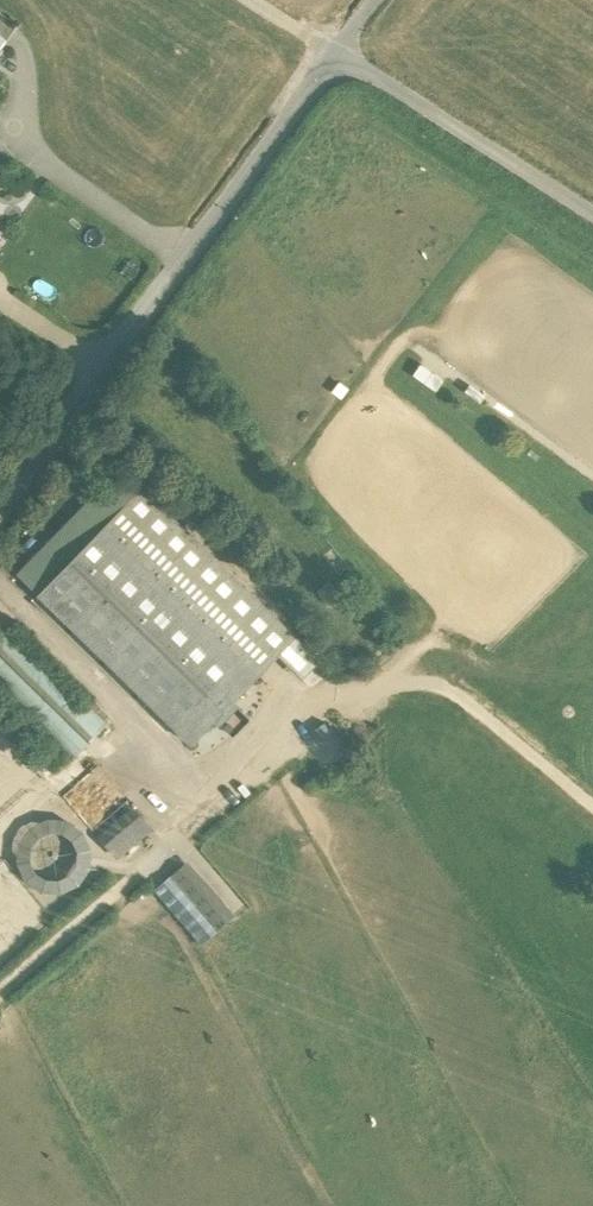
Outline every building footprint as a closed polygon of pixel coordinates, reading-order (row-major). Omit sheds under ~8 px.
[(86,456),(75,447),(61,465),(72,474),(86,456)] [(122,467),(18,574),(38,594),(105,525),(143,487),(122,467)] [(297,637),(143,487),(105,525),(259,675),(280,654),(297,637)] [(105,525),(38,594),(192,744),(259,675),(105,525)] [(8,626),(0,634),(0,689),(73,760),(108,724),(8,626)] [(297,637),(280,654),(300,674),(317,657),(297,637)] [(133,808),(100,836),(118,857),(151,828),(133,808)] [(93,823),(25,819),(22,885),(90,889),(93,823)] [(230,920),(182,865),(171,874),(218,929),(219,929),(230,920)] [(218,929),(171,874),(156,888),(203,942),(218,929)]
